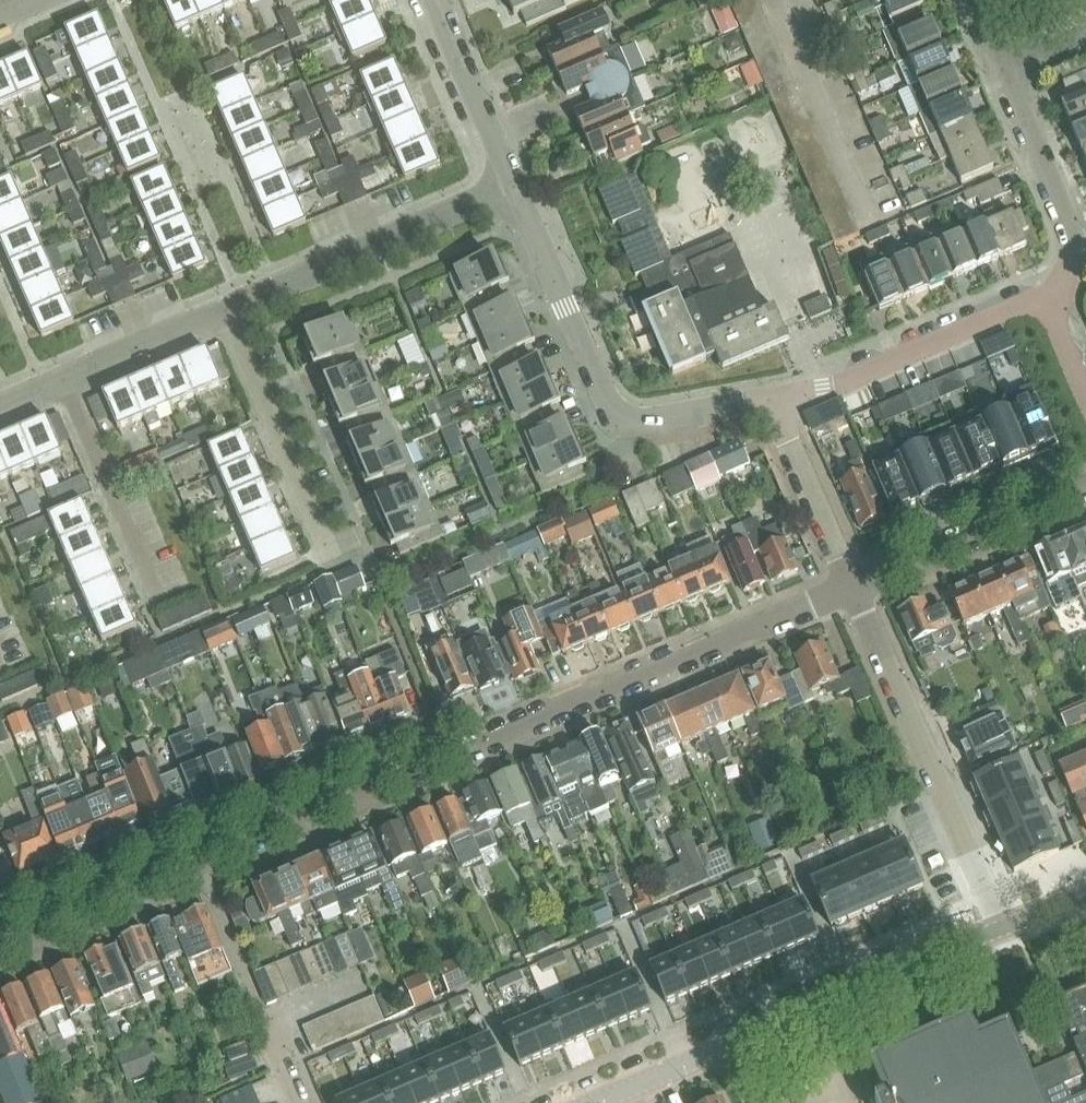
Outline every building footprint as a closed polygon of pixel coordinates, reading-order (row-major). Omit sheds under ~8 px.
[(177,30),(201,20),(193,0),(163,0),(177,30)] [(221,0),(193,0),(201,20),(225,9),(221,0)] [(225,9),(246,0),(221,0),(225,9)] [(368,0),(350,0),(332,8),(344,34),(376,19),(368,0)] [(515,15),(522,12),(528,26),(568,9),(566,6),(581,0),(508,0),(515,15)] [(731,4),(736,14),(760,4),(758,0),(740,0),(731,4)] [(877,11),(887,7),(892,20),(895,27),(918,17),(915,10),(924,6),(922,0),(872,0),(877,11)] [(760,4),(736,14),(741,25),(764,15),(760,4)] [(830,18),(838,14),(834,4),(825,7),(830,18)] [(728,6),(712,12),(716,22),(733,16),(728,6)] [(290,9),(279,14),(285,28),(296,23),(290,9)] [(568,42),(549,50),(559,73),(612,50),(604,33),(611,30),(603,11),(559,30),(560,31),(563,30),(568,42)] [(838,14),(830,18),(834,28),(843,24),(838,14)] [(316,33),(333,26),(328,15),(312,22),(316,33)] [(78,55),(109,41),(99,16),(67,30),(78,55)] [(895,27),(885,32),(899,65),(942,47),(931,22),(922,26),(918,17),(895,27)] [(387,45),(376,19),(344,34),(355,59),(387,45)] [(296,23),(285,28),(291,42),(302,37),(296,23)] [(267,39),(272,50),(286,44),(281,33),(267,39)] [(737,33),(724,40),(731,54),(744,47),(737,33)] [(272,50),(267,39),(253,45),(258,56),(272,50)] [(78,55),(88,79),(120,65),(109,41),(78,55)] [(618,47),(612,50),(559,73),(568,95),(588,87),(590,92),(597,89),(598,93),(632,79),(618,47)] [(899,65),(910,90),(952,71),(942,47),(899,65)] [(41,67),(52,62),(46,48),(35,53),(41,67)] [(306,48),(296,53),(301,67),(312,62),(306,48)] [(779,48),(755,58),(760,70),(784,60),(779,48)] [(288,50),(277,55),(283,68),(294,64),(288,50)] [(219,60),(224,71),(238,64),(233,54),(219,60)] [(44,87),(29,55),(6,65),(20,97),(44,87)] [(224,71),(219,60),(206,66),(210,77),(224,71)] [(784,60),(760,70),(765,81),(789,70),(784,60)] [(756,61),(742,68),(749,85),(764,79),(760,70),(756,61)] [(52,62),(41,67),(47,81),(58,77),(52,62)] [(363,77),(374,103),(406,89),(395,63),(363,77)] [(20,97),(6,65),(0,68),(0,106),(20,97)] [(88,79),(99,103),(130,89),(120,65),(88,79)] [(858,82),(866,79),(862,69),(853,72),(858,82)] [(789,70),(765,81),(769,91),(793,81),(789,70)] [(910,90),(920,114),(963,95),(952,71),(910,90)] [(1085,123),(1085,73),(1065,82),(1073,99),(1062,103),(1073,128),(1085,123)] [(875,76),(867,79),(871,89),(880,85),(875,76)] [(222,88),(213,92),(223,117),(255,103),(245,78),(227,86),(226,84),(221,86),(222,88)] [(586,136),(629,117),(645,110),(632,79),(598,93),(600,97),(593,100),(595,105),(576,113),(586,136)] [(866,79),(858,82),(862,93),(871,89),(867,79),(866,79)] [(793,81),(769,91),(773,99),(774,102),(798,92),(793,81)] [(302,83),(291,87),(295,97),(307,92),(302,83)] [(323,86),(312,91),(318,105),(329,100),(323,86)] [(99,103),(109,127),(141,113),(130,89),(99,103)] [(417,115),(406,89),(374,103),(385,129),(417,115)] [(277,93),(276,102),(283,107),(291,103),(291,95),(284,90),(277,93)] [(301,111),(313,106),(307,92),(295,97),(301,111)] [(798,92),(774,102),(779,113),(803,103),(798,92)] [(920,114),(931,138),(973,120),(963,95),(920,114)] [(54,96),(49,98),(52,106),(63,102),(54,96)] [(59,121),(69,116),(63,102),(52,106),(59,121)] [(266,127),(255,103),(223,117),(234,141),(266,127)] [(803,103),(779,113),(784,124),(807,114),(803,103)] [(326,124),(337,119),(331,105),(320,109),(326,124)] [(313,106),(301,111),(307,125),(319,120),(313,106)] [(109,127),(119,151),(151,137),(141,113),(109,127)] [(807,114),(784,124),(788,135),(812,124),(807,114)] [(428,141),(417,115),(385,129),(396,155),(428,141)] [(69,116),(59,121),(65,135),(76,131),(69,116)] [(629,117),(586,136),(595,158),(614,149),(617,154),(618,154),(622,164),(645,154),(642,148),(652,144),(646,129),(642,127),(635,131),(629,117)] [(879,131),(887,128),(883,118),(874,121),(879,131)] [(337,119),(326,124),(332,138),(343,133),(337,119)] [(319,120),(307,125),(312,135),(323,131),(319,120)] [(984,144),(973,120),(931,138),(941,163),(952,158),(952,159),(984,144)] [(874,121),(870,123),(874,133),(879,131),(874,121)] [(1073,128),(1084,153),(1085,152),(1085,123),(1073,128)] [(812,124),(788,135),(793,146),(817,136),(812,124)] [(679,126),(657,136),(662,147),(684,138),(679,126)] [(266,127),(234,141),(244,165),(276,151),(266,127)] [(887,128),(879,131),(883,142),(892,138),(887,128)] [(879,131),(874,133),(878,144),(883,142),(879,131)] [(37,139),(42,150),(56,144),(51,133),(37,139)] [(817,136),(793,146),(798,157),(822,147),(817,136)] [(161,161),(151,137),(119,151),(129,175),(161,161)] [(42,150),(37,139),(23,145),(28,156),(42,150)] [(322,159),(333,154),(327,140),(316,145),(322,159)] [(428,141),(396,155),(407,180),(439,166),(428,141)] [(995,169),(984,144),(952,159),(962,183),(995,169)] [(822,147),(798,157),(803,168),(827,158),(822,147)] [(56,150),(45,155),(51,169),(62,164),(56,150)] [(286,175),(276,151),(244,165),(254,189),(286,175)] [(72,171),(83,166),(77,152),(65,157),(72,171)] [(333,154),(322,159),(329,173),(339,168),(333,154)] [(12,178),(8,169),(10,168),(9,163),(6,164),(2,155),(0,156),(0,183),(12,178)] [(360,172),(359,170),(354,157),(343,162),(345,166),(349,177),(358,173),(360,172)] [(827,158),(803,168),(807,179),(832,169),(827,158)] [(927,159),(905,168),(908,176),(930,167),(927,159)] [(358,173),(362,182),(377,176),(372,165),(359,170),(360,172),(358,173)] [(83,166),(72,171),(78,185),(89,180),(83,166)] [(339,168),(329,173),(333,184),(336,183),(347,178),(349,177),(345,166),(339,168)] [(900,180),(908,176),(904,167),(891,172),(895,182),(900,180)] [(144,208),(176,194),(165,170),(133,183),(144,208)] [(369,197),(362,182),(358,173),(349,177),(347,178),(357,202),(369,197)] [(297,199),(286,175),(254,189),(265,213),(297,199)] [(790,343),(784,330),(775,309),(764,313),(732,236),(673,261),(637,176),(627,180),(600,191),(601,193),(602,192),(615,223),(614,223),(614,224),(620,222),(628,241),(623,244),(623,245),(625,244),(638,275),(636,276),(637,277),(642,275),(651,294),(637,300),(643,313),(647,311),(673,376),(717,357),(723,371),(790,343)] [(908,176),(900,180),(904,191),(913,187),(908,176)] [(22,202),(12,178),(0,183),(0,212),(22,202)] [(336,183),(340,193),(346,207),(357,202),(347,178),(336,183)] [(836,179),(812,190),(817,202),(841,191),(836,179)] [(974,189),(978,198),(981,205),(1005,195),(999,179),(974,189)] [(89,180),(78,185),(82,195),(93,190),(89,180)] [(69,182),(58,187),(63,197),(74,192),(69,182)] [(340,193),(336,183),(333,184),(321,189),(326,200),(340,193)] [(978,198),(974,189),(964,194),(968,202),(978,198)] [(928,202),(923,190),(907,197),(912,209),(928,202)] [(841,191),(817,202),(822,212),(846,202),(841,191)] [(69,211),(80,206),(74,192),(63,197),(69,211)] [(155,232),(186,218),(176,194),(144,208),(155,232)] [(297,199),(265,213),(275,237),(307,223),(297,199)] [(935,205),(925,210),(929,218),(939,214),(953,208),(949,199),(935,205)] [(1,240),(33,226),(22,202),(0,212),(0,238),(1,240)] [(80,206),(69,211),(75,225),(86,220),(80,206)] [(97,229),(108,224),(102,210),(91,215),(97,229)] [(925,210),(915,214),(919,223),(929,218),(925,210)] [(994,210),(985,214),(989,224),(1003,256),(1027,245),(1021,232),(1029,229),(1022,210),(1013,214),(999,220),(994,210)] [(165,256),(197,242),(186,218),(155,232),(165,256)] [(108,224),(97,229),(103,243),(114,238),(108,224)] [(856,224),(831,234),(836,245),(837,245),(859,235),(860,235),(860,234),(856,224)] [(989,224),(964,235),(978,266),(1003,256),(989,224)] [(33,226),(1,240),(11,264),(43,250),(33,226)] [(887,226),(877,231),(881,239),(891,235),(887,226)] [(877,231),(867,235),(870,244),(881,239),(877,231)] [(946,231),(935,236),(939,246),(953,277),(978,266),(964,235),(950,241),(946,231)] [(935,236),(911,246),(916,256),(929,288),(953,277),(939,246),(935,236)] [(114,238),(103,243),(107,252),(118,248),(114,238)] [(90,260),(101,255),(95,241),(84,246),(90,260)] [(197,242),(165,256),(175,280),(207,266),(197,242)] [(911,246),(887,256),(892,266),(905,298),(929,288),(916,256),(911,246)] [(118,248),(107,252),(112,262),(123,258),(118,248)] [(11,264),(22,288),(54,274),(43,250),(11,264)] [(101,255),(90,260),(96,274),(107,269),(101,255)] [(887,255),(862,266),(867,277),(880,309),(905,298),(892,266),(887,256),(887,255)] [(129,272),(123,258),(112,262),(113,266),(118,277),(127,273),(129,272)] [(466,314),(510,295),(506,287),(511,285),(509,281),(501,263),(496,265),(494,258),(474,267),(473,263),(457,270),(459,273),(450,277),(466,314)] [(107,269),(96,274),(101,284),(104,282),(112,279),(115,278),(118,277),(113,266),(107,269)] [(127,273),(131,284),(145,278),(140,267),(129,272),(127,273)] [(125,302),(137,297),(131,284),(127,273),(118,277),(115,278),(125,302)] [(64,298),(54,274),(22,288),(32,312),(64,298)] [(125,302),(115,278),(112,279),(104,282),(113,303),(114,306),(125,302)] [(101,284),(89,289),(94,299),(109,293),(104,282),(101,284)] [(479,344),(527,324),(518,302),(513,304),(510,295),(466,314),(479,344)] [(817,300),(805,305),(811,319),(832,310),(826,296),(817,300)] [(43,337),(75,323),(64,298),(32,312),(43,337)] [(861,302),(860,303),(863,311),(865,314),(866,313),(872,311),(867,300),(861,302)] [(429,318),(417,323),(421,331),(432,326),(429,318)] [(320,365),(323,374),(367,355),(352,319),(343,322),(341,319),(326,325),(328,329),(308,337),(310,343),(306,345),(315,367),(320,365)] [(531,347),(536,345),(527,324),(479,344),(491,374),(535,356),(531,347)] [(444,338),(427,345),(434,363),(451,356),(444,338)] [(218,345),(207,350),(214,365),(215,365),(217,369),(216,369),(222,385),(233,380),(218,345)] [(182,361),(197,395),(222,385),(216,369),(217,369),(215,365),(214,365),(207,350),(182,361)] [(367,355),(323,374),(327,383),(322,385),(331,406),(380,386),(367,355)] [(504,404),(553,384),(544,363),(539,365),(535,356),(491,374),(504,404)] [(171,407),(197,395),(182,361),(156,372),(171,407)] [(971,367),(960,372),(964,382),(976,377),(971,367)] [(130,383),(146,418),(150,428),(161,423),(157,413),(171,407),(156,372),(130,383)] [(944,379),(934,383),(941,399),(951,395),(944,379)] [(119,429),(146,418),(130,383),(104,394),(119,429)] [(517,435),(560,416),(557,407),(562,405),(553,384),(504,404),(517,435)] [(345,425),(349,434),(393,416),(380,386),(331,406),(340,427),(345,425)] [(1044,413),(1032,386),(1004,399),(1004,401),(1005,400),(1006,400),(1029,454),(1031,458),(1048,451),(1046,447),(1056,442),(1049,427),(1050,426),(1044,413)] [(448,394),(444,396),(450,409),(466,402),(461,389),(448,394)] [(441,397),(428,403),(434,416),(450,409),(444,396),(441,397)] [(825,405),(811,411),(818,425),(831,419),(844,414),(838,400),(838,399),(825,405)] [(1003,470),(1022,462),(1021,458),(1028,455),(1029,457),(1028,457),(1029,459),(1031,458),(1029,454),(1006,400),(1005,400),(1004,401),(978,412),(1002,466),(1003,470)] [(889,402),(879,406),(885,422),(896,418),(889,402)] [(976,482),(978,481),(984,478),(986,477),(993,474),(995,473),(994,469),(1000,466),(1002,469),(1000,469),(1001,471),(1003,470),(1002,466),(978,412),(951,424),(974,478),(976,482)] [(393,416),(349,434),(353,443),(348,445),(357,466),(405,446),(393,416)] [(530,465),(578,444),(569,423),(564,425),(560,416),(517,435),(530,465)] [(22,430),(37,465),(63,453),(56,438),(57,438),(55,435),(47,419),(22,430)] [(457,424),(443,430),(448,441),(458,437),(462,436),(457,424)] [(966,481),(973,478),(973,479),(974,478),(951,424),(924,435),(947,489),(949,489),(955,486),(957,485),(965,482),(966,481)] [(184,436),(190,448),(214,438),(209,425),(184,436)] [(11,476),(37,465),(22,430),(0,439),(0,450),(11,476)] [(209,447),(219,469),(252,455),(243,433),(209,447)] [(946,490),(947,489),(924,435),(896,447),(920,501),(921,501),(921,500),(922,500),(925,506),(941,499),(939,493),(946,490)] [(478,437),(468,441),(472,452),(482,448),(478,437)] [(164,460),(190,449),(189,447),(186,439),(159,450),(164,460)] [(742,441),(711,455),(720,476),(750,463),(742,441)] [(578,444),(530,465),(543,496),(586,477),(582,468),(587,466),(578,444)] [(371,486),(375,495),(418,476),(405,446),(357,466),(366,488),(371,486)] [(920,501),(896,447),(869,459),(893,513),(894,512),(918,502),(920,501)] [(483,448),(473,452),(477,463),(487,459),(483,448)] [(11,476),(0,450),(0,481),(11,476)] [(147,467),(160,461),(162,460),(158,450),(126,464),(130,474),(147,467)] [(231,498),(265,483),(252,455),(219,469),(231,498)] [(711,455),(687,466),(697,488),(698,491),(722,481),(720,476),(711,455)] [(856,477),(843,482),(862,528),(886,518),(861,460),(855,462),(851,464),(856,477)] [(470,466),(457,472),(463,487),(476,481),(470,466)] [(664,476),(674,499),(697,488),(687,466),(664,476)] [(62,485),(50,491),(56,506),(91,491),(84,476),(62,485)] [(418,476),(375,495),(378,504),(373,506),(382,527),(431,506),(418,476)] [(664,505),(653,481),(636,489),(646,512),(664,505)] [(231,498),(242,523),(275,508),(265,483),(231,498)] [(646,512),(636,489),(623,494),(637,528),(650,522),(646,512)] [(36,491),(21,498),(29,518),(45,511),(36,491)] [(502,493),(492,498),(497,510),(507,505),(502,493)] [(55,529),(61,542),(95,528),(83,502),(12,533),(18,547),(47,535),(47,533),(55,529)] [(214,504),(197,511),(200,519),(217,512),(214,504)] [(492,516),(487,504),(466,513),(471,525),(492,516)] [(591,514),(597,528),(620,517),(614,504),(591,514)] [(23,506),(12,511),(17,523),(28,518),(23,506)] [(444,538),(444,536),(431,506),(382,527),(391,548),(396,546),(401,556),(444,538)] [(286,533),(275,508),(242,523),(252,548),(286,533)] [(565,525),(570,536),(573,545),(596,535),(587,515),(565,525)] [(792,554),(786,540),(779,524),(762,532),(757,519),(743,525),(755,555),(761,552),(773,580),(799,569),(794,558),(796,557),(794,553),(792,554)] [(539,531),(539,532),(546,547),(570,536),(565,525),(563,520),(539,531)] [(733,530),(721,535),(724,541),(745,592),(766,583),(754,555),(755,555),(743,525),(733,530)] [(61,542),(71,567),(105,552),(95,528),(61,542)] [(536,531),(505,545),(511,560),(543,546),(536,531)] [(1081,532),(1071,536),(1067,533),(1061,536),(1060,541),(1058,542),(1075,582),(1077,587),(1085,583),(1085,544),(1081,532)] [(297,558),(286,533),(252,548),(263,573),(280,566),(280,567),(283,565),(282,564),(297,558)] [(688,549),(693,559),(707,593),(710,592),(713,593),(720,590),(722,587),(731,583),(712,539),(688,549)] [(1068,605),(1061,588),(1075,582),(1058,542),(1035,552),(1037,555),(1044,572),(1049,585),(1047,586),(1057,609),(1068,605)] [(505,545),(479,556),(486,572),(511,561),(511,560),(505,545)] [(543,548),(536,551),(541,562),(550,558),(545,547),(543,548)] [(804,547),(794,551),(794,553),(796,557),(798,561),(808,557),(804,547)] [(116,577),(105,552),(71,567),(82,592),(116,577)] [(1037,555),(1030,558),(1037,574),(1044,572),(1037,555)] [(1017,613),(1020,621),(1051,607),(1037,574),(1030,558),(1029,556),(1020,560),(1021,563),(1012,566),(1009,565),(1003,568),(1002,571),(999,572),(1017,613)] [(699,597),(707,593),(693,559),(670,569),(684,603),(687,601),(691,603),(697,600),(699,597)] [(38,565),(29,568),(33,578),(42,575),(38,565)] [(641,566),(618,576),(624,588),(621,589),(636,624),(642,622),(645,623),(651,620),(653,616),(661,613),(647,578),(641,566)] [(333,577),(334,577),(342,597),(366,587),(358,567),(333,577)] [(450,569),(429,577),(430,580),(435,591),(439,603),(441,602),(443,607),(451,603),(449,597),(443,582),(454,578),(450,569)] [(670,569),(647,578),(661,613),(664,611),(668,613),(674,610),(676,606),(684,603),(670,569)] [(244,592),(235,571),(222,577),(232,598),(244,592)] [(979,599),(983,598),(991,616),(1004,611),(1019,647),(1029,642),(1020,621),(1017,613),(999,572),(991,576),(987,575),(981,577),(979,581),(973,584),(979,599)] [(472,587),(466,573),(443,582),(449,597),(472,587)] [(82,592),(93,617),(127,602),(116,577),(82,592)] [(326,608),(343,601),(333,577),(316,584),(326,608)] [(434,591),(430,580),(399,592),(409,616),(421,612),(416,599),(434,591)] [(599,583),(590,587),(596,601),(596,600),(611,635),(619,631),(623,632),(629,630),(631,626),(636,624),(621,589),(605,596),(599,583)] [(965,627),(987,618),(991,616),(983,598),(979,599),(973,584),(969,585),(966,584),(960,586),(959,590),(950,593),(965,627)] [(48,587),(35,592),(41,606),(54,601),(48,587)] [(294,611),(314,603),(308,587),(288,595),(294,611)] [(596,601),(584,606),(578,591),(567,596),(569,600),(588,644),(597,641),(600,642),(607,639),(609,636),(611,635),(596,600),(596,601)] [(288,596),(271,603),(278,619),(285,617),(287,621),(296,617),(294,611),(288,596)] [(196,601),(202,615),(212,611),(206,597),(196,601)] [(556,617),(539,624),(553,656),(563,652),(564,654),(573,650),(577,652),(583,649),(585,646),(588,644),(569,600),(552,607),(556,617)] [(187,606),(193,620),(202,615),(196,601),(187,606)] [(943,607),(930,613),(925,601),(900,612),(918,654),(935,646),(939,648),(944,649),(952,645),(955,641),(956,637),(954,631),(943,607)] [(138,628),(127,602),(93,617),(104,643),(120,635),(120,636),(123,635),(122,634),(138,628)] [(52,604),(41,609),(47,621),(57,617),(52,604)] [(271,624),(263,605),(248,611),(256,630),(257,629),(268,625),(271,624)] [(177,610),(183,624),(193,620),(187,606),(177,610)] [(511,638),(500,643),(500,644),(512,672),(516,680),(540,670),(530,647),(545,640),(542,632),(531,608),(503,621),(511,638)] [(167,614),(173,628),(183,624),(177,610),(167,614)] [(237,616),(233,618),(241,636),(256,630),(248,611),(237,616)] [(173,628),(167,614),(157,618),(163,632),(173,628)] [(217,625),(202,631),(203,634),(211,652),(236,641),(227,620),(217,625)] [(133,661),(124,665),(133,686),(169,670),(211,652),(203,634),(202,631),(167,646),(163,648),(160,649),(137,659),(133,661)] [(485,632),(459,644),(462,652),(468,665),(480,691),(506,679),(504,675),(494,653),(492,648),(490,643),(488,640),(485,632)] [(440,640),(444,650),(434,654),(438,665),(437,665),(451,697),(452,697),(453,699),(467,693),(466,691),(474,688),(451,635),(440,640)] [(978,638),(970,641),(975,652),(983,649),(978,638)] [(497,646),(492,648),(494,653),(504,675),(512,672),(500,644),(497,646)] [(812,692),(823,687),(827,697),(836,692),(838,697),(854,690),(859,703),(871,698),(858,669),(845,675),(845,676),(840,679),(825,645),(796,657),(802,671),(792,675),(805,704),(815,699),(812,692)] [(378,658),(366,662),(367,665),(370,672),(389,722),(410,714),(397,679),(407,675),(397,650),(378,658)] [(790,710),(805,704),(792,675),(778,681),(773,670),(775,668),(772,661),(756,668),(757,671),(745,676),(763,717),(772,712),(770,707),(785,700),(790,710)] [(367,665),(346,673),(351,685),(359,705),(369,730),(389,722),(370,672),(367,665)] [(36,671),(42,685),(52,681),(46,667),(36,671)] [(26,675),(32,689),(42,685),(36,671),(26,675)] [(342,693),(332,697),(334,704),(348,739),(369,730),(359,705),(351,685),(346,673),(346,671),(335,676),(340,687),(342,693)] [(104,700),(124,691),(116,673),(97,682),(104,700)] [(169,673),(149,681),(153,690),(173,681),(169,673)] [(16,679),(22,693),(32,689),(26,675),(16,679)] [(743,718),(752,737),(764,732),(739,675),(736,676),(737,678),(730,681),(727,680),(720,683),(718,686),(712,689),(727,725),(743,718)] [(7,684),(13,698),(22,693),(16,679),(7,684)] [(7,684),(0,687),(0,695),(3,702),(13,698),(7,684)] [(82,723),(99,716),(85,685),(69,692),(82,723)] [(323,748),(303,696),(298,685),(279,692),(304,755),(323,748)] [(343,740),(325,695),(323,688),(303,696),(323,748),(343,740)] [(707,740),(712,752),(716,760),(727,755),(716,730),(727,725),(712,689),(711,689),(708,688),(700,692),(699,695),(692,698),(691,696),(689,697),(705,735),(707,740)] [(304,755),(279,692),(278,689),(260,696),(286,763),(288,762),(289,765),(300,761),(299,758),(304,755)] [(56,720),(73,713),(64,694),(48,701),(56,720)] [(261,719),(245,725),(263,772),(286,763),(260,696),(251,699),(255,711),(258,710),(261,719)] [(681,745),(705,735),(689,697),(687,698),(688,700),(680,703),(677,702),(670,705),(668,708),(666,709),(681,745)] [(977,706),(980,716),(1001,709),(998,700),(977,706)] [(35,724),(52,717),(48,705),(30,711),(35,724)] [(1075,707),(1061,713),(1068,729),(1082,723),(1075,707)] [(638,719),(655,757),(666,782),(678,777),(666,751),(681,745),(666,709),(660,712),(658,710),(650,714),(648,717),(642,720),(641,718),(638,719)] [(16,737),(32,731),(25,713),(9,719),(16,737)] [(1003,714),(958,733),(974,768),(1018,749),(1003,714)] [(10,742),(2,722),(0,723),(0,747),(10,742)] [(631,795),(645,789),(656,784),(629,723),(604,734),(631,795)] [(619,801),(610,782),(619,778),(601,735),(582,744),(608,805),(619,801)] [(210,741),(197,745),(221,805),(228,802),(228,801),(243,795),(241,790),(261,782),(247,745),(228,753),(226,747),(221,736),(210,741)] [(1043,742),(1046,748),(1053,745),(1050,739),(1043,742)] [(697,744),(703,756),(712,752),(707,740),(697,744)] [(127,772),(146,821),(149,820),(150,823),(161,818),(160,815),(172,810),(168,802),(170,801),(145,741),(133,746),(141,766),(127,772)] [(563,752),(590,813),(608,805),(582,744),(563,752)] [(183,770),(161,779),(173,810),(195,801),(199,813),(214,807),(214,808),(221,805),(197,745),(176,754),(177,756),(183,770)] [(1039,765),(1048,761),(1044,750),(1035,754),(1039,765)] [(571,822),(572,821),(590,813),(563,752),(544,760),(571,822)] [(1063,766),(1074,793),(1075,793),(1081,807),(1080,807),(1085,820),(1085,755),(1063,766)] [(116,756),(96,763),(100,774),(122,831),(142,822),(123,774),(118,762),(116,756)] [(539,825),(540,824),(559,815),(566,830),(574,826),(572,821),(571,822),(544,760),(525,768),(528,776),(521,779),(519,780),(539,825)] [(975,780),(977,783),(979,782),(985,795),(982,796),(989,811),(1034,792),(1020,761),(975,780)] [(1044,775),(1053,771),(1048,761),(1039,765),(1044,775)] [(519,780),(521,779),(517,772),(494,782),(514,827),(527,822),(536,842),(546,838),(540,824),(539,825),(519,780)] [(95,797),(87,800),(102,839),(122,831),(100,774),(88,779),(95,797)] [(79,781),(60,789),(63,796),(63,798),(83,848),(102,839),(87,800),(79,781)] [(1057,782),(1048,785),(1053,796),(1062,792),(1057,782)] [(480,852),(498,845),(487,820),(502,814),(489,784),(473,791),(474,793),(468,796),(467,793),(465,794),(467,798),(458,802),(480,852)] [(34,823),(4,836),(5,840),(20,874),(60,857),(45,818),(47,818),(41,805),(39,799),(38,797),(34,788),(22,793),(34,823)] [(60,789),(38,797),(39,799),(41,805),(47,818),(62,856),(83,848),(63,798),(63,796),(60,789)] [(852,791),(838,797),(844,810),(857,805),(852,791)] [(995,826),(1002,841),(1046,821),(1034,792),(989,811),(990,813),(992,812),(998,825),(995,826)] [(1053,796),(1057,806),(1066,802),(1062,792),(1053,796)] [(462,867),(483,858),(480,852),(458,802),(457,800),(447,804),(445,803),(440,805),(439,808),(437,809),(451,841),(462,867)] [(424,865),(436,860),(432,851),(448,845),(433,810),(430,812),(427,810),(422,812),(421,816),(409,821),(424,855),(420,856),(424,865)] [(793,810),(775,818),(784,839),(802,831),(793,810)] [(869,821),(873,829),(884,825),(880,816),(869,821)] [(770,818),(751,826),(762,852),(781,845),(770,818)] [(859,825),(863,834),(873,829),(869,821),(859,825)] [(1060,852),(1046,821),(1002,841),(1002,843),(1005,841),(1010,854),(1008,855),(1015,872),(1060,852)] [(1074,821),(1065,824),(1070,835),(1078,831),(1074,821)] [(380,833),(393,866),(399,878),(411,872),(422,898),(433,893),(426,876),(422,866),(403,823),(393,828),(390,826),(383,829),(383,832),(380,833)] [(854,838),(850,829),(840,833),(844,842),(854,838)] [(1078,831),(1070,835),(1074,845),(1083,841),(1078,831)] [(844,842),(840,833),(829,838),(833,847),(844,842)] [(688,834),(673,840),(688,875),(703,869),(688,834)] [(348,847),(369,896),(368,892),(383,885),(393,908),(405,903),(391,871),(386,869),(372,837),(362,841),(358,839),(351,842),(350,847),(348,847)] [(810,846),(814,855),(824,851),(821,842),(810,846)] [(906,891),(907,894),(924,887),(904,842),(873,855),(893,900),(895,899),(893,897),(906,891)] [(707,846),(697,850),(700,856),(706,870),(710,880),(735,868),(725,844),(709,851),(707,846)] [(354,902),(369,896),(348,847),(346,848),(343,846),(335,849),(334,853),(324,858),(338,890),(336,894),(346,916),(358,911),(354,902)] [(800,851),(804,860),(814,855),(810,846),(800,851)] [(865,912),(864,910),(877,904),(878,907),(893,900),(873,855),(844,868),(863,913),(865,912)] [(319,913),(327,909),(339,904),(320,859),(317,860),(315,859),(308,862),(307,865),(296,869),(310,902),(313,900),(319,913)] [(424,865),(422,866),(426,876),(441,870),(436,860),(424,865)] [(6,895),(21,889),(10,861),(0,865),(0,864),(0,881),(6,895)] [(779,870),(775,862),(763,867),(766,876),(779,870)] [(486,864),(474,869),(482,888),(494,883),(486,864)] [(844,868),(813,882),(832,926),(835,925),(834,922),(847,917),(848,919),(863,913),(844,868)] [(276,878),(289,911),(301,906),(307,918),(315,914),(310,902),(296,869),(288,873),(285,871),(279,874),(278,877),(276,878)] [(706,870),(689,877),(694,887),(710,880),(706,870)] [(745,885),(757,880),(753,871),(741,876),(745,885)] [(647,892),(652,904),(674,894),(665,873),(655,878),(659,886),(647,892)] [(692,885),(688,874),(669,882),(674,894),(692,885)] [(745,885),(741,876),(729,881),(733,890),(745,885)] [(258,923),(269,919),(269,920),(280,915),(294,947),(303,943),(289,911),(276,878),(268,882),(265,880),(258,883),(258,886),(255,887),(260,898),(249,902),(248,905),(248,907),(248,910),(248,911),(249,913),(249,914),(250,916),(251,918),(253,920),(255,922),(258,923)] [(634,902),(637,910),(651,904),(642,883),(634,887),(638,896),(637,901),(634,902)] [(621,885),(610,890),(622,917),(633,912),(621,885)] [(710,890),(698,895),(702,904),(714,898),(710,890)] [(433,895),(425,898),(430,911),(438,908),(433,895)] [(702,904),(698,895),(686,900),(690,909),(702,904)] [(781,910),(797,946),(820,936),(804,900),(781,910)] [(605,903),(588,911),(595,929),(613,921),(605,903)] [(233,973),(205,907),(187,915),(187,916),(171,923),(186,956),(186,955),(199,987),(233,973)] [(667,908),(655,914),(658,922),(670,917),(667,908)] [(760,920),(775,955),(797,946),(781,910),(760,920)] [(642,919),(646,928),(658,922),(655,914),(642,919)] [(171,923),(170,920),(149,929),(176,993),(185,989),(173,961),(186,956),(171,923)] [(738,929),(754,965),(775,955),(760,920),(738,929)] [(732,974),(754,965),(738,929),(717,938),(732,974)] [(145,998),(150,996),(155,993),(149,979),(164,973),(146,930),(121,941),(145,998)] [(358,931),(348,936),(350,939),(356,954),(366,950),(358,931)] [(550,931),(519,943),(525,958),(556,946),(550,931)] [(347,933),(335,939),(348,971),(361,965),(356,954),(350,939),(348,936),(347,933)] [(607,934),(595,939),(599,948),(611,943),(607,934)] [(695,948),(710,984),(732,974),(717,938),(695,948)] [(335,939),(328,941),(323,944),(337,976),(348,971),(335,939)] [(583,944),(587,953),(599,948),(595,939),(583,944)] [(337,976),(323,944),(321,944),(311,949),(325,981),(337,976)] [(468,945),(458,949),(463,963),(473,959),(468,945)] [(103,1001),(110,1018),(142,1004),(117,946),(107,950),(106,948),(87,956),(105,1000),(103,1001)] [(673,957),(689,993),(710,984),(695,948),(673,957)] [(314,986),(325,981),(311,949),(300,954),(314,986)] [(564,953),(552,958),(556,967),(568,962),(564,953)] [(302,991),(314,986),(300,954),(288,959),(302,991)] [(448,990),(470,981),(460,956),(438,966),(448,990)] [(666,1003),(689,993),(673,957),(651,967),(666,1003)] [(544,972),(556,967),(552,958),(540,963),(544,972)] [(276,964),(290,996),(302,991),(288,959),(276,964)] [(53,973),(72,1017),(95,1007),(77,963),(53,973)] [(278,1001),(290,996),(276,964),(265,969),(278,1001)] [(278,1001),(265,969),(254,974),(267,1006),(278,1001)] [(509,977),(512,985),(525,980),(521,971),(509,977)] [(405,981),(416,1007),(433,1000),(422,973),(405,981)] [(637,973),(614,983),(629,1019),(652,1009),(637,973)] [(69,1020),(50,975),(48,976),(45,974),(37,977),(37,981),(27,985),(46,1029),(55,1050),(62,1065),(72,1060),(57,1026),(69,1020)] [(497,982),(500,991),(512,985),(509,977),(497,982)] [(608,1028),(629,1019),(614,983),(592,992),(608,1028)] [(43,1031),(23,986),(13,991),(8,991),(5,994),(1,996),(18,1034),(29,1029),(41,1056),(55,1050),(46,1029),(43,1031)] [(1062,1000),(1070,1017),(1064,1020),(1075,1044),(1080,1042),(1085,1039),(1085,989),(1083,991),(1062,1000)] [(388,990),(376,995),(385,1015),(397,1010),(388,990)] [(571,1001),(586,1037),(608,1028),(592,992),(571,1001)] [(374,997),(362,1002),(372,1026),(384,1021),(374,997)] [(461,997),(449,1002),(453,1011),(465,1006),(461,997)] [(0,1065),(0,1085),(8,1102),(46,1102),(0,998),(0,1051),(5,1063),(0,1065)] [(565,1047),(586,1037),(571,1001),(549,1011),(565,1047)] [(361,1031),(372,1026),(362,1002),(350,1007),(361,1031)] [(440,1006),(428,1012),(432,1021),(444,1015),(440,1006)] [(349,1036),(361,1031),(350,1007),(339,1012),(349,1036)] [(549,1011),(527,1020),(543,1056),(565,1047),(549,1011)] [(337,1041),(349,1036),(339,1012),(327,1017),(337,1041)] [(419,1026),(432,1021),(428,1012),(416,1017),(419,1026)] [(327,1017),(315,1022),(326,1046),(337,1041),(327,1017)] [(869,1060),(873,1070),(885,1096),(876,1100),(877,1102),(1044,1102),(1040,1095),(1031,1074),(1029,1069),(1026,1063),(1009,1023),(980,1035),(968,1017),(869,1060)] [(121,1037),(114,1019),(104,1023),(111,1041),(121,1037)] [(520,1066),(543,1056),(527,1020),(505,1030),(520,1066)] [(314,1051),(326,1046),(315,1022),(304,1027),(314,1051)] [(384,1030),(388,1039),(400,1034),(397,1025),(384,1030)] [(384,1030),(372,1036),(376,1044),(388,1039),(384,1030)] [(468,1046),(484,1082),(506,1072),(491,1036),(468,1046)] [(1031,1074),(1040,1095),(1044,1102),(1072,1102),(1064,1085),(1073,1081),(1085,1076),(1085,1039),(1080,1042),(1075,1044),(1079,1053),(1070,1057),(1063,1060),(1058,1062),(1031,1074)] [(119,1054),(128,1079),(157,1068),(148,1043),(119,1054)] [(357,1053),(353,1044),(341,1049),(345,1058),(357,1053)] [(484,1082),(468,1046),(446,1055),(462,1091),(484,1082)] [(345,1058),(341,1049),(329,1054),(333,1063),(345,1058)] [(225,1065),(230,1079),(259,1069),(254,1054),(225,1065)] [(425,1064),(440,1100),(462,1091),(446,1055),(425,1064)] [(440,1100),(425,1064),(403,1074),(416,1102),(434,1102),(440,1100)] [(403,1074),(382,1083),(390,1102),(416,1102),(403,1074)] [(382,1083),(360,1093),(364,1102),(390,1102),(382,1083)] [(220,1100),(222,1102),(259,1102),(252,1086),(220,1100)] [(166,1097),(169,1102),(182,1102),(185,1102),(181,1090),(166,1097)] [(360,1093),(337,1102),(338,1102),(364,1102),(360,1093)]
